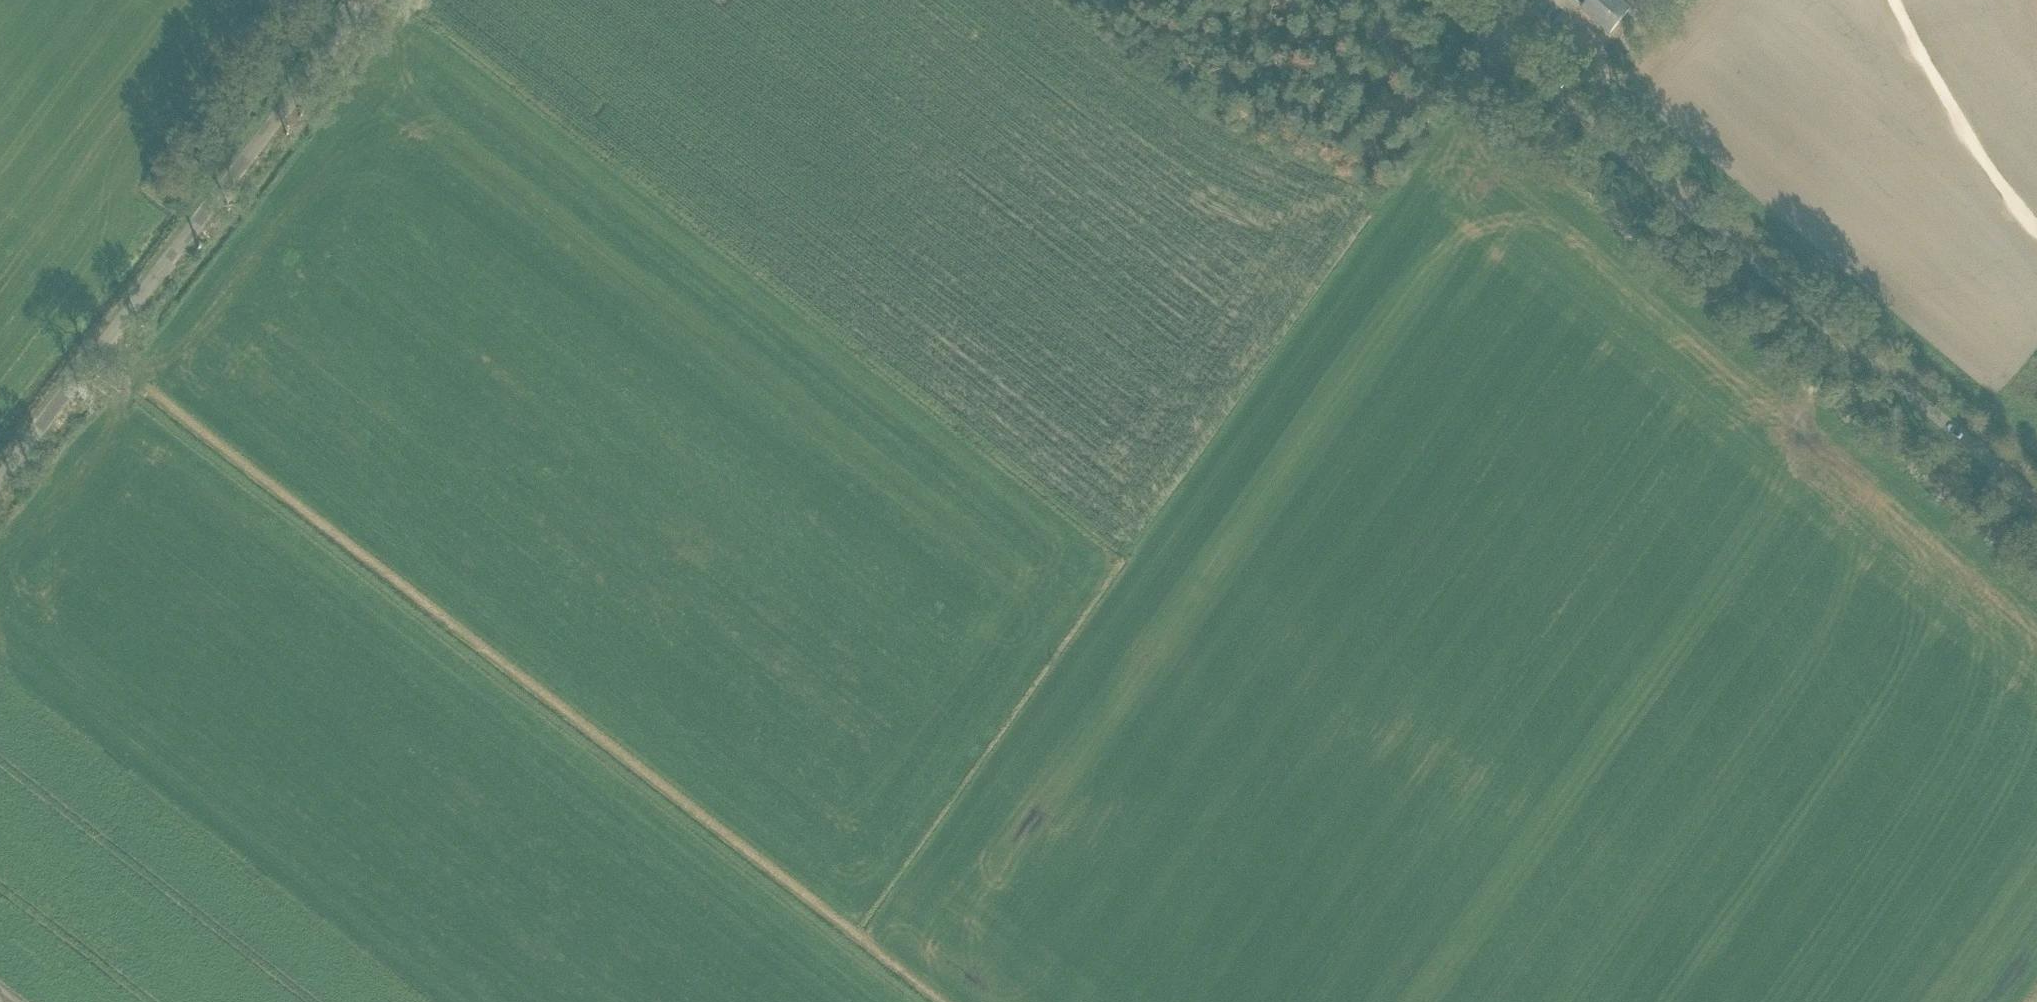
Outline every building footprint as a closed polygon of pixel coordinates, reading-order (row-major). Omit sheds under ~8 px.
[(1587,4),(1582,11),(1610,34),(1623,18),(1629,10),(1616,0),(1582,0),(1587,4)]
